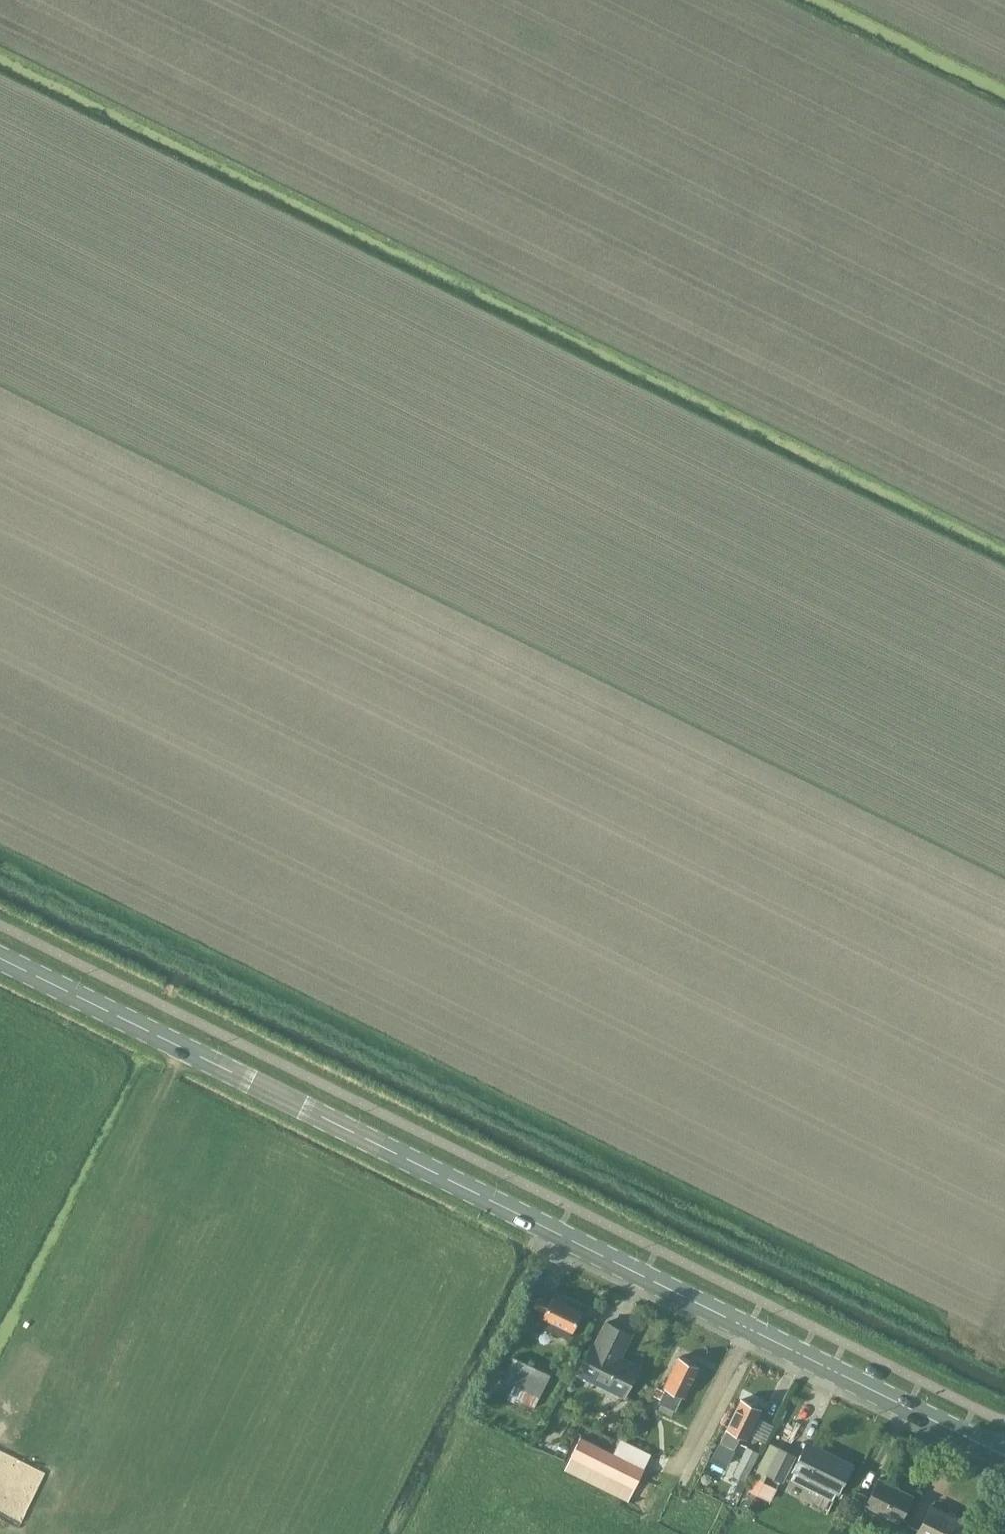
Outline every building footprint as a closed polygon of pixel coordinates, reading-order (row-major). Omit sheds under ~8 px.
[(581,1310),(552,1295),(524,1283),(513,1307),(530,1315),(524,1328),(538,1334),(542,1326),(567,1338),(570,1330),(581,1310)] [(605,1322),(596,1343),(589,1340),(575,1374),(623,1397),(639,1366),(619,1358),(630,1334),(605,1322)] [(515,1402),(515,1400),(534,1408),(551,1375),(514,1357),(503,1380),(514,1386),(508,1399),(515,1402)] [(663,1387),(665,1388),(664,1390),(660,1399),(658,1402),(674,1410),(682,1396),(683,1397),(698,1367),(678,1358),(663,1387)] [(657,1387),(653,1395),(660,1399),(664,1390),(657,1387)] [(745,1439),(760,1409),(741,1400),(726,1429),(719,1443),(712,1456),(727,1464),(734,1450),(741,1437),(745,1439)] [(612,1453),(580,1436),(564,1469),(628,1501),(651,1454),(621,1439),(612,1453)] [(794,1473),(791,1479),(832,1499),(834,1493),(837,1495),(852,1465),(806,1442),(792,1472),(794,1473)] [(766,1474),(780,1481),(793,1454),(770,1443),(752,1480),(761,1484),(766,1474)] [(746,1447),(733,1475),(739,1478),(745,1481),(759,1453),(746,1447)] [(739,1478),(734,1489),(741,1493),(747,1482),(745,1481),(739,1478)] [(844,1513),(859,1520),(866,1506),(899,1523),(912,1496),(878,1478),(869,1497),(855,1490),(844,1513)] [(916,1533),(964,1533),(968,1525),(930,1506),(918,1530),(916,1533)] [(902,1533),(916,1533),(918,1530),(906,1525),(902,1533)]
